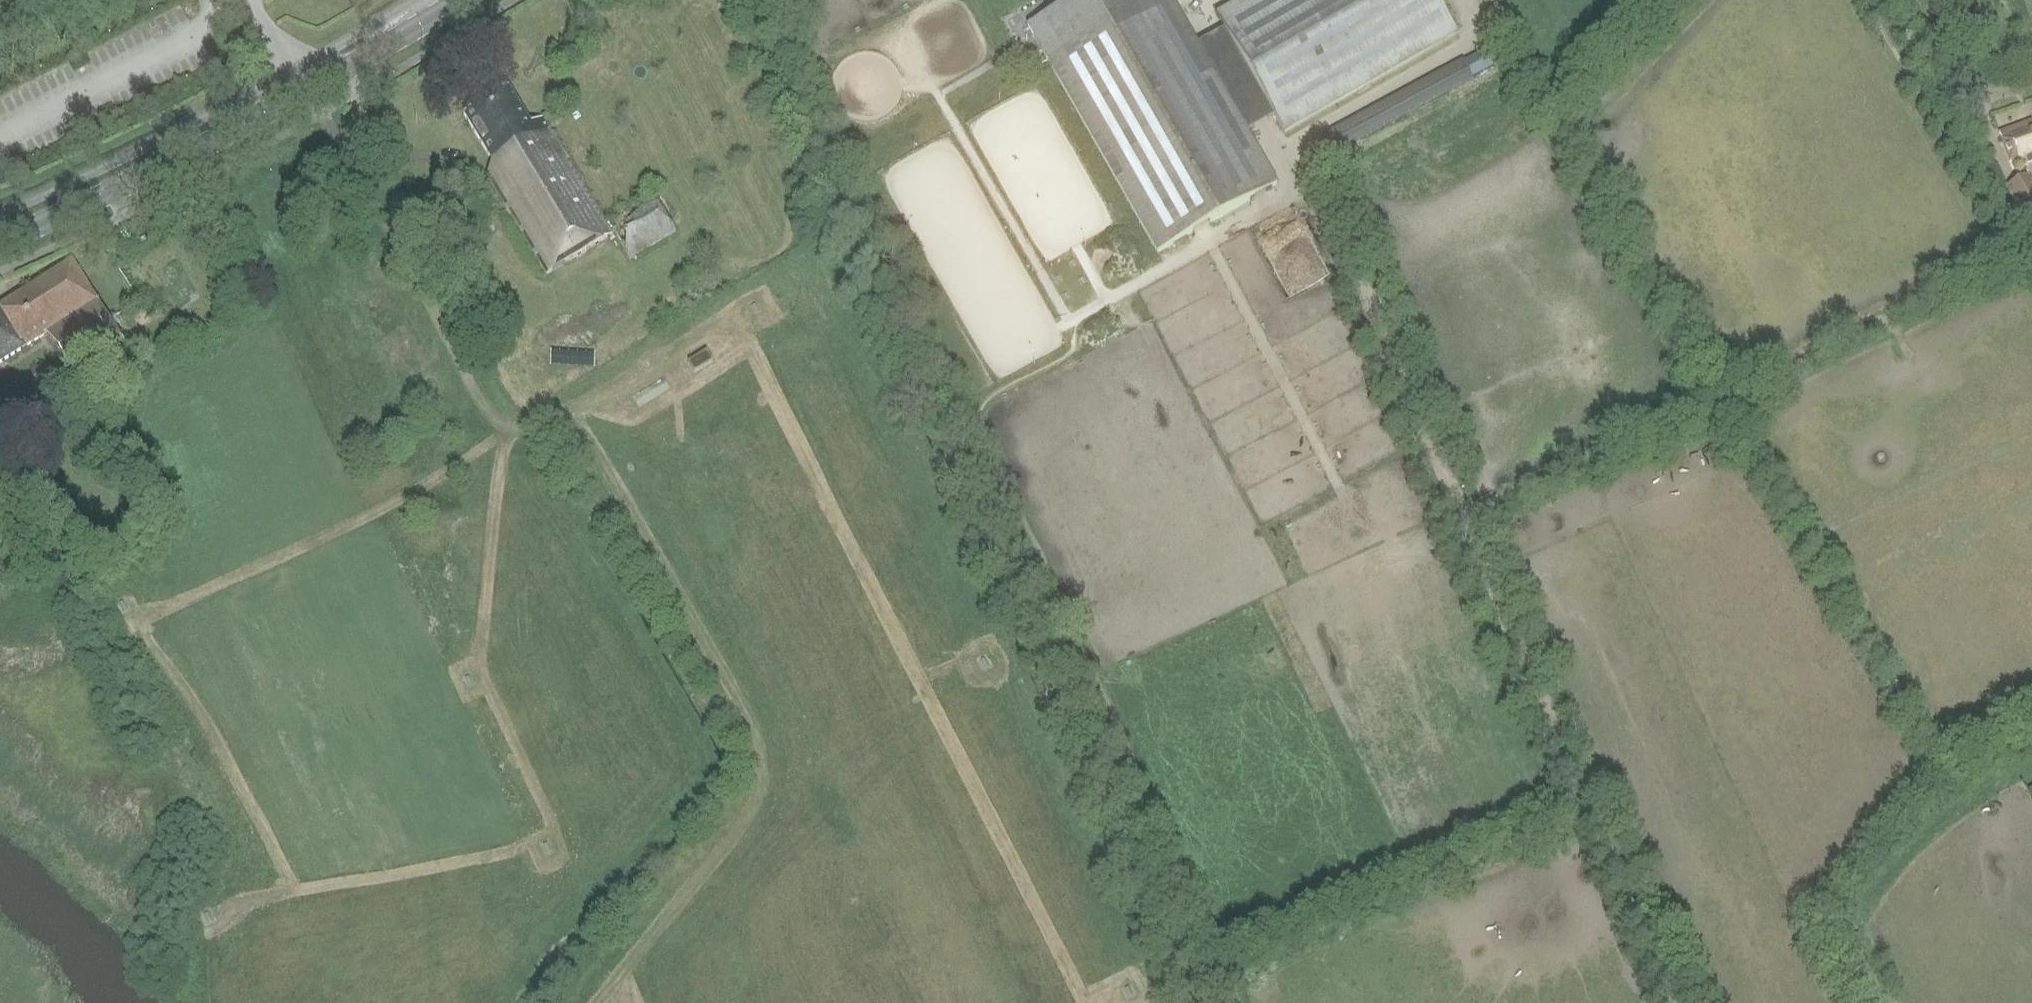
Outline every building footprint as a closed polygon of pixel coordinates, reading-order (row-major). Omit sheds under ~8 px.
[(1172,0),(1074,0),(1028,26),(1158,253),(1277,185),(1248,133),(1275,118),(1285,135),(1459,36),(1438,0),(1246,0),(1217,16),(1225,30),(1198,46),(1172,0)] [(410,42),(437,29),(434,22),(406,35),(410,42)] [(1468,60),(1328,135),(1339,154),(1478,79),(1468,60)] [(530,126),(508,90),(465,117),(494,164),(487,175),(547,275),(615,233),(631,259),(675,233),(654,198),(608,226),(543,119),(530,126)] [(2013,170),(2031,162),(2031,122),(2000,134),(2013,170)] [(2023,218),(2028,215),(2031,222),(2031,185),(2011,196),(2023,218)] [(46,336),(78,386),(129,352),(98,303),(99,302),(72,260),(0,307),(0,365),(46,336)]
